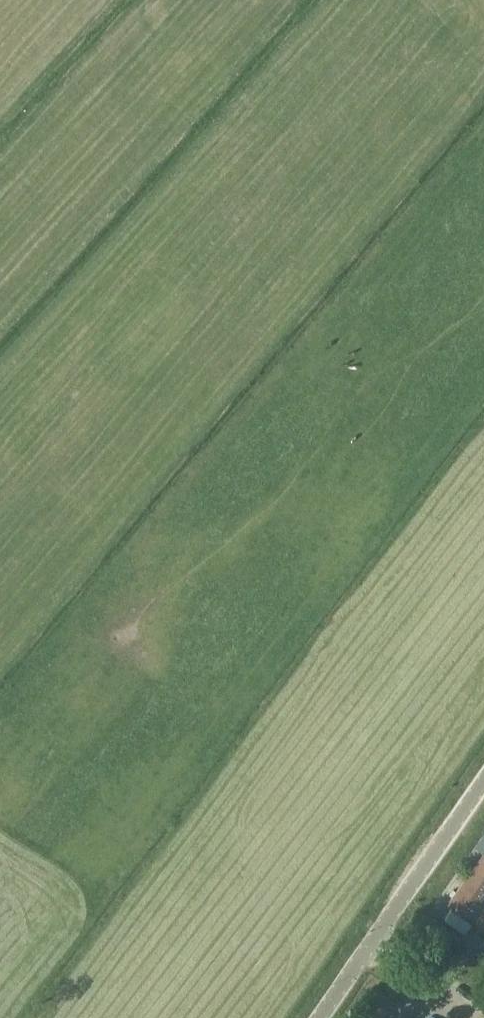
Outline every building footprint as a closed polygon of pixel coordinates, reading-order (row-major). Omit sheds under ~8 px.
[(449,902),(469,915),(471,913),(476,916),(474,919),(480,923),(478,926),(483,930),(483,852),(449,902)]
